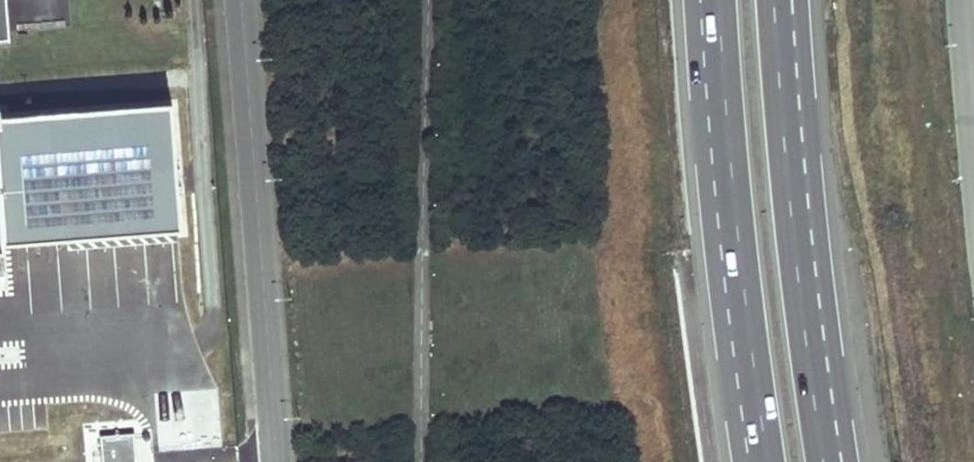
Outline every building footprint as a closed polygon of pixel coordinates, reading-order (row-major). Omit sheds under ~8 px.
[(7,0),(0,0),(0,42),(10,41),(9,24),(7,0)]
